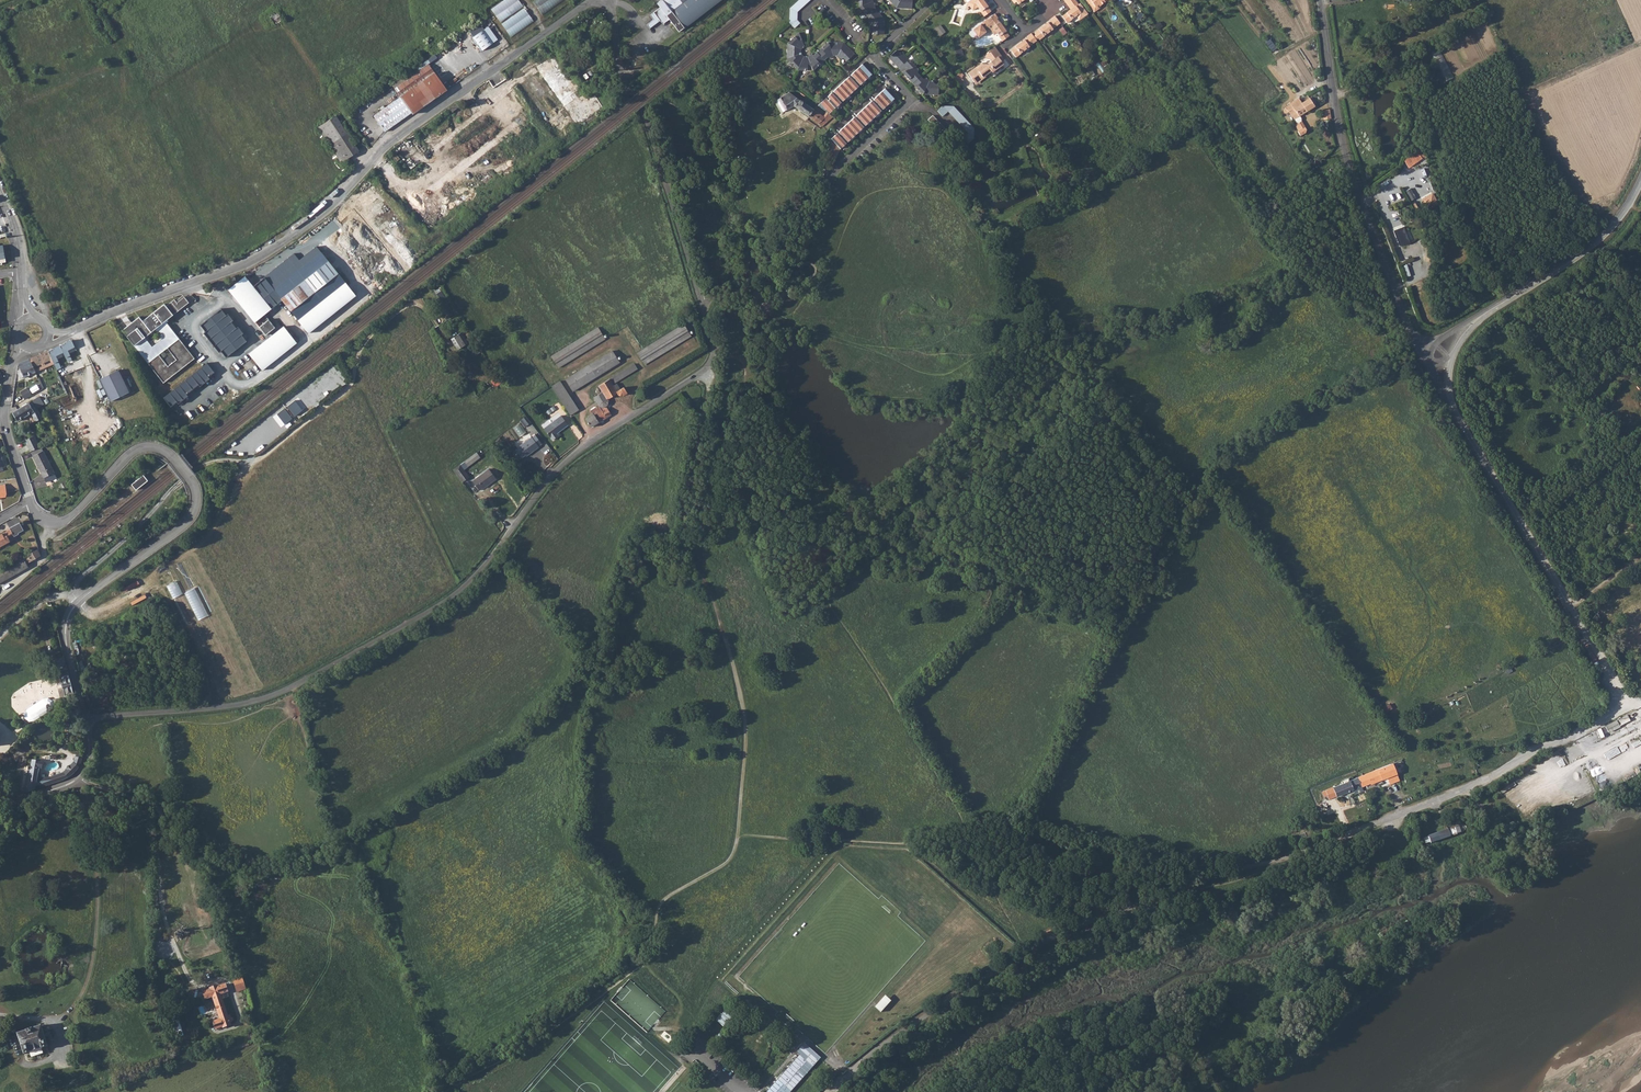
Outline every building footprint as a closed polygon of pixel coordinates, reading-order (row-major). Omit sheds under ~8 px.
[(501,22),(524,7),(520,0),(504,0),(492,8),(501,22)] [(542,14),(564,0),(534,0),(542,14)] [(657,3),(660,7),(649,15),(653,19),(646,25),(649,28),(660,20),(663,24),(669,19),(679,32),(720,0),(661,0),(657,3)] [(810,1),(811,0),(799,0),(792,6),(792,20),(795,28),(797,26),(800,23),(797,20),(797,12),(810,1)] [(896,7),(911,8),(912,0),(900,0),(896,7)] [(968,2),(974,10),(979,6),(982,11),(985,16),(988,14),(992,11),(989,7),(984,0),(971,0),(968,2)] [(1063,17),(1068,24),(1073,21),(1073,20),(1082,14),(1078,8),(1080,7),(1075,0),(1064,0),(1067,3),(1069,6),(1070,6),(1073,9),(1067,13),(1063,17)] [(1085,1),(1093,11),(1100,6),(1107,0),(1086,0),(1085,1)] [(861,5),(859,6),(869,18),(874,8),(875,5),(872,2),(861,5)] [(512,37),(534,21),(525,8),(503,24),(512,37)] [(869,18),(868,20),(871,23),(884,19),(874,8),(869,18)] [(276,11),(268,16),(275,26),(282,21),(276,11)] [(989,18),(988,19),(974,29),(979,37),(991,29),(994,34),(997,32),(1000,35),(999,36),(1003,40),(1010,35),(1007,31),(1000,22),(999,22),(997,19),(998,18),(995,14),(989,18)] [(1039,30),(1035,33),(1040,40),(1045,36),(1053,29),(1053,28),(1061,23),(1056,16),(1051,19),(1052,20),(1049,23),(1048,23),(1039,29),(1039,30)] [(884,19),(871,23),(871,28),(873,29),(873,33),(883,34),(884,19)] [(940,36),(946,32),(941,24),(935,29),(940,36)] [(484,30),(472,38),(481,51),(493,42),(484,30)] [(799,33),(788,43),(800,49),(804,46),(799,33)] [(1032,33),(1028,36),(1028,37),(1028,38),(1025,40),(1025,39),(1016,46),(1015,47),(1011,50),(1016,57),(1021,53),(1030,46),(1037,40),(1032,33)] [(1269,40),(1265,43),(1272,51),(1276,48),(1269,40)] [(828,42),(817,52),(824,60),(827,57),(830,58),(833,55),(828,42)] [(842,43),(828,42),(833,55),(838,55),(843,43),(842,43)] [(788,43),(787,58),(800,53),(800,49),(788,43)] [(843,43),(838,55),(841,58),(844,58),(846,60),(854,54),(844,43),(843,43)] [(995,46),(984,54),(988,58),(989,57),(992,61),(988,64),(984,63),(978,67),(977,66),(968,72),(975,81),(982,75),(983,76),(992,70),(993,71),(1004,63),(1002,61),(1004,59),(1001,54),(998,56),(996,53),(998,51),(995,46)] [(888,57),(899,68),(905,55),(901,52),(898,53),(895,50),(888,57)] [(1440,50),(1433,54),(1441,69),(1448,65),(1440,50)] [(811,54),(808,57),(813,70),(824,60),(817,52),(814,55),(811,54)] [(800,53),(787,58),(798,69),(804,57),(800,53)] [(537,65),(576,126),(606,107),(596,92),(583,100),(554,54),(537,65)] [(905,55),(899,68),(902,71),(915,66),(905,55)] [(804,57),(798,69),(813,70),(808,57),(804,57)] [(400,97),(373,116),(384,132),(411,113),(412,114),(446,90),(427,65),(429,64),(427,60),(416,68),(418,72),(414,74),(412,72),(406,77),(407,79),(394,89),(400,97)] [(859,85),(871,74),(862,64),(850,75),(859,85)] [(915,66),(902,71),(912,82),(920,76),(917,73),(918,70),(915,66)] [(957,74),(953,77),(959,84),(963,81),(957,74)] [(858,86),(849,76),(833,91),(842,101),(858,86)] [(920,76),(912,82),(923,93),(928,81),(925,78),(922,79),(920,76)] [(483,90),(473,97),(480,106),(509,85),(509,84),(512,83),(509,79),(486,94),(483,90)] [(928,81),(923,93),(938,94),(938,84),(934,84),(933,81),(928,81)] [(349,112),(351,115),(392,85),(390,82),(349,112)] [(884,89),(873,99),(882,109),(894,99),(884,89)] [(784,95),(780,97),(787,109),(793,106),(819,124),(821,126),(827,121),(824,117),(805,104),(788,92),(787,91),(783,93),(784,95)] [(840,103),(831,93),(827,96),(829,99),(827,100),(825,98),(817,105),(828,114),(840,103)] [(780,97),(774,101),(781,113),(787,109),(780,97)] [(1284,110),(1286,113),(1290,111),(1295,119),(1300,116),(1315,106),(1311,101),(1309,98),(1303,102),(1301,103),(1299,99),(1285,108),(1284,110)] [(871,101),(855,116),(865,126),(881,111),(871,101)] [(942,105),(937,110),(942,115),(947,111),(968,132),(962,137),(968,143),(973,137),(973,127),(952,106),(942,105)] [(1330,110),(1329,110),(1322,111),(1323,119),(1330,118),(1331,118),(1330,110)] [(932,115),(927,119),(939,132),(944,128),(932,115)] [(335,116),(318,127),(343,166),(350,162),(348,158),(358,151),(335,116)] [(1302,119),(1300,116),(1295,119),(1299,124),(1296,125),(1301,131),(1306,127),(1302,121),(1302,119)] [(854,117),(838,132),(847,142),(863,127),(854,117)] [(1306,127),(1301,131),(1299,132),(1302,135),(1307,131),(1308,129),(1306,127)] [(836,133),(830,139),(839,149),(846,143),(836,133)] [(413,169),(431,157),(418,138),(412,142),(419,152),(406,160),(413,169)] [(832,143),(825,155),(832,159),(838,149),(832,143)] [(1404,158),(1408,167),(1426,158),(1421,149),(1404,158)] [(1412,201),(1417,198),(1411,188),(1406,191),(1412,201)] [(1399,191),(1392,193),(1395,201),(1402,198),(1399,191)] [(1377,201),(1373,202),(1381,221),(1384,220),(1377,201)] [(1398,230),(1401,239),(1408,236),(1405,227),(1398,230)] [(306,234),(297,241),(300,244),(308,237),(306,234)] [(285,305),(293,315),(297,320),(312,308),(321,323),(355,295),(316,247),(299,260),(294,254),(265,277),(274,289),(273,290),(278,297),(275,299),(282,307),(285,305)] [(244,277),(227,290),(265,335),(275,327),(264,314),(271,309),(262,298),(264,297),(255,285),(253,287),(244,277)] [(184,297),(177,303),(174,300),(166,306),(164,304),(142,321),(139,317),(121,330),(164,383),(194,358),(164,322),(188,303),(184,297)] [(63,316),(64,318),(69,315),(67,303),(61,305),(65,314),(64,315),(65,316),(63,316)] [(189,303),(180,311),(190,324),(199,316),(189,303)] [(448,303),(443,305),(450,317),(454,314),(448,303)] [(312,308),(297,320),(298,321),(309,334),(313,331),(313,330),(321,323),(312,308)] [(226,315),(221,309),(200,325),(206,332),(204,334),(219,353),(222,352),(227,358),(247,342),(242,335),(244,334),(239,328),(237,329),(231,322),(233,320),(228,314),(226,315)] [(69,315),(64,318),(60,319),(62,324),(71,320),(69,315)] [(293,315),(287,320),(291,325),(297,320),(293,315)] [(683,324),(637,352),(644,364),(691,336),(683,324)] [(247,352),(251,357),(285,330),(283,326),(279,330),(277,328),(247,352)] [(574,341),(550,355),(557,367),(604,339),(597,327),(574,341)] [(285,330),(251,357),(262,370),(296,342),(285,330)] [(457,336),(451,340),(457,349),(463,345),(457,336)] [(71,340),(48,351),(53,363),(58,361),(55,356),(62,352),(64,355),(68,353),(67,350),(74,347),(71,340)] [(471,358),(481,352),(477,346),(468,352),(471,358)] [(47,350),(29,359),(35,372),(54,364),(53,363),(48,351),(47,350)] [(611,350),(565,379),(572,392),(619,363),(611,350)] [(29,359),(18,364),(20,369),(17,371),(17,373),(20,379),(35,372),(29,359)] [(207,362),(161,396),(169,408),(176,403),(179,404),(188,397),(186,395),(198,385),(201,387),(211,380),(209,378),(215,373),(207,362)] [(592,398),(598,406),(598,407),(603,408),(607,406),(608,401),(607,398),(615,393),(617,395),(621,397),(626,393),(623,387),(619,389),(616,384),(613,386),(612,385),(636,369),(633,365),(598,386),(601,392),(592,398)] [(118,370),(100,379),(110,401),(129,393),(118,370)] [(559,381),(551,386),(570,415),(578,410),(559,381)] [(30,388),(33,393),(40,389),(37,385),(30,388)] [(21,391),(25,399),(33,395),(29,387),(21,391)] [(12,412),(12,413),(17,422),(30,413),(35,421),(41,418),(39,414),(37,409),(36,407),(32,400),(15,411),(12,412)] [(295,400),(287,406),(298,419),(306,413),(295,400)] [(183,402),(174,409),(179,415),(187,408),(183,402)] [(598,407),(598,406),(589,411),(591,414),(587,416),(588,418),(585,420),(590,427),(610,415),(606,409),(601,412),(598,407)] [(284,408),(277,414),(286,424),(292,418),(284,408)] [(561,417),(543,430),(552,441),(556,438),(554,435),(568,425),(561,417)] [(679,419),(665,428),(670,435),(684,426),(679,419)] [(26,444),(30,452),(40,447),(34,436),(26,440),(28,444),(26,444)] [(535,436),(531,439),(537,447),(541,444),(535,436)] [(537,447),(531,439),(531,438),(519,447),(526,456),(538,447),(537,447)] [(40,447),(30,452),(32,456),(42,451),(40,446),(40,447)] [(32,456),(45,483),(56,477),(43,451),(42,451),(32,456)] [(459,465),(453,470),(462,482),(468,477),(463,471),(480,458),(476,453),(459,465)] [(488,470),(472,482),(479,491),(483,488),(483,489),(495,480),(488,470)] [(148,480),(144,475),(132,484),(137,490),(148,480)] [(9,528),(10,530),(14,537),(18,535),(18,534),(23,531),(19,523),(9,528)] [(10,530),(0,535),(0,546),(9,542),(8,540),(14,537),(10,530)] [(28,567),(26,563),(40,555),(38,549),(20,559),(0,570),(0,584),(28,567)] [(148,620),(134,624),(136,630),(149,627),(148,620)] [(62,676),(60,677),(65,695),(67,695),(68,700),(74,698),(73,693),(69,675),(62,676)] [(50,696),(23,711),(30,722),(53,709),(51,704),(54,703),(50,696)] [(1621,718),(1616,721),(1618,726),(1624,723),(1621,718)] [(1620,730),(1625,738),(1627,742),(1632,739),(1629,735),(1625,728),(1620,730)] [(31,769),(26,794),(70,778),(73,776),(81,766),(82,759),(75,758),(73,764),(64,773),(53,777),(37,780),(39,771),(41,771),(43,764),(32,762),(31,769)] [(1393,763),(1378,769),(1383,779),(1386,778),(1387,778),(1397,773),(1393,763)] [(1378,769),(1358,777),(1362,786),(1370,782),(1371,783),(1383,779),(1378,769)] [(1397,773),(1387,778),(1390,784),(1400,780),(1397,773)] [(1358,777),(1333,788),(1336,796),(1362,786),(1358,777)] [(1333,788),(1326,790),(1327,793),(1330,799),(1336,796),(1333,788)] [(1449,828),(1424,837),(1427,845),(1451,836),(1449,828)] [(240,977),(241,979),(244,989),(247,988),(248,990),(252,989),(247,975),(240,977)] [(241,979),(237,980),(233,981),(243,1011),(247,1010),(254,1008),(248,990),(247,988),(244,989),(241,979)] [(209,989),(202,991),(205,1000),(212,998),(218,1019),(212,1021),(215,1030),(230,1026),(230,1024),(234,1023),(234,1021),(231,1020),(223,994),(228,993),(225,984),(217,986),(217,985),(209,988),(209,989)] [(885,997),(875,1008),(881,1013),(891,1002),(885,997)] [(716,1020),(724,1027),(732,1018),(724,1011),(716,1020)] [(248,1012),(247,1012),(238,1015),(242,1029),(251,1026),(252,1026),(248,1012)] [(40,1027),(17,1035),(24,1054),(46,1046),(40,1027)] [(746,1043),(739,1050),(741,1051),(743,1049),(749,1054),(747,1057),(751,1060),(757,1053),(746,1043)] [(808,1050),(819,1061),(822,1058),(805,1043),(802,1046),(808,1050)] [(808,1050),(802,1046),(797,1052),(800,1055),(778,1080),(792,1091),(819,1061),(808,1050)]
